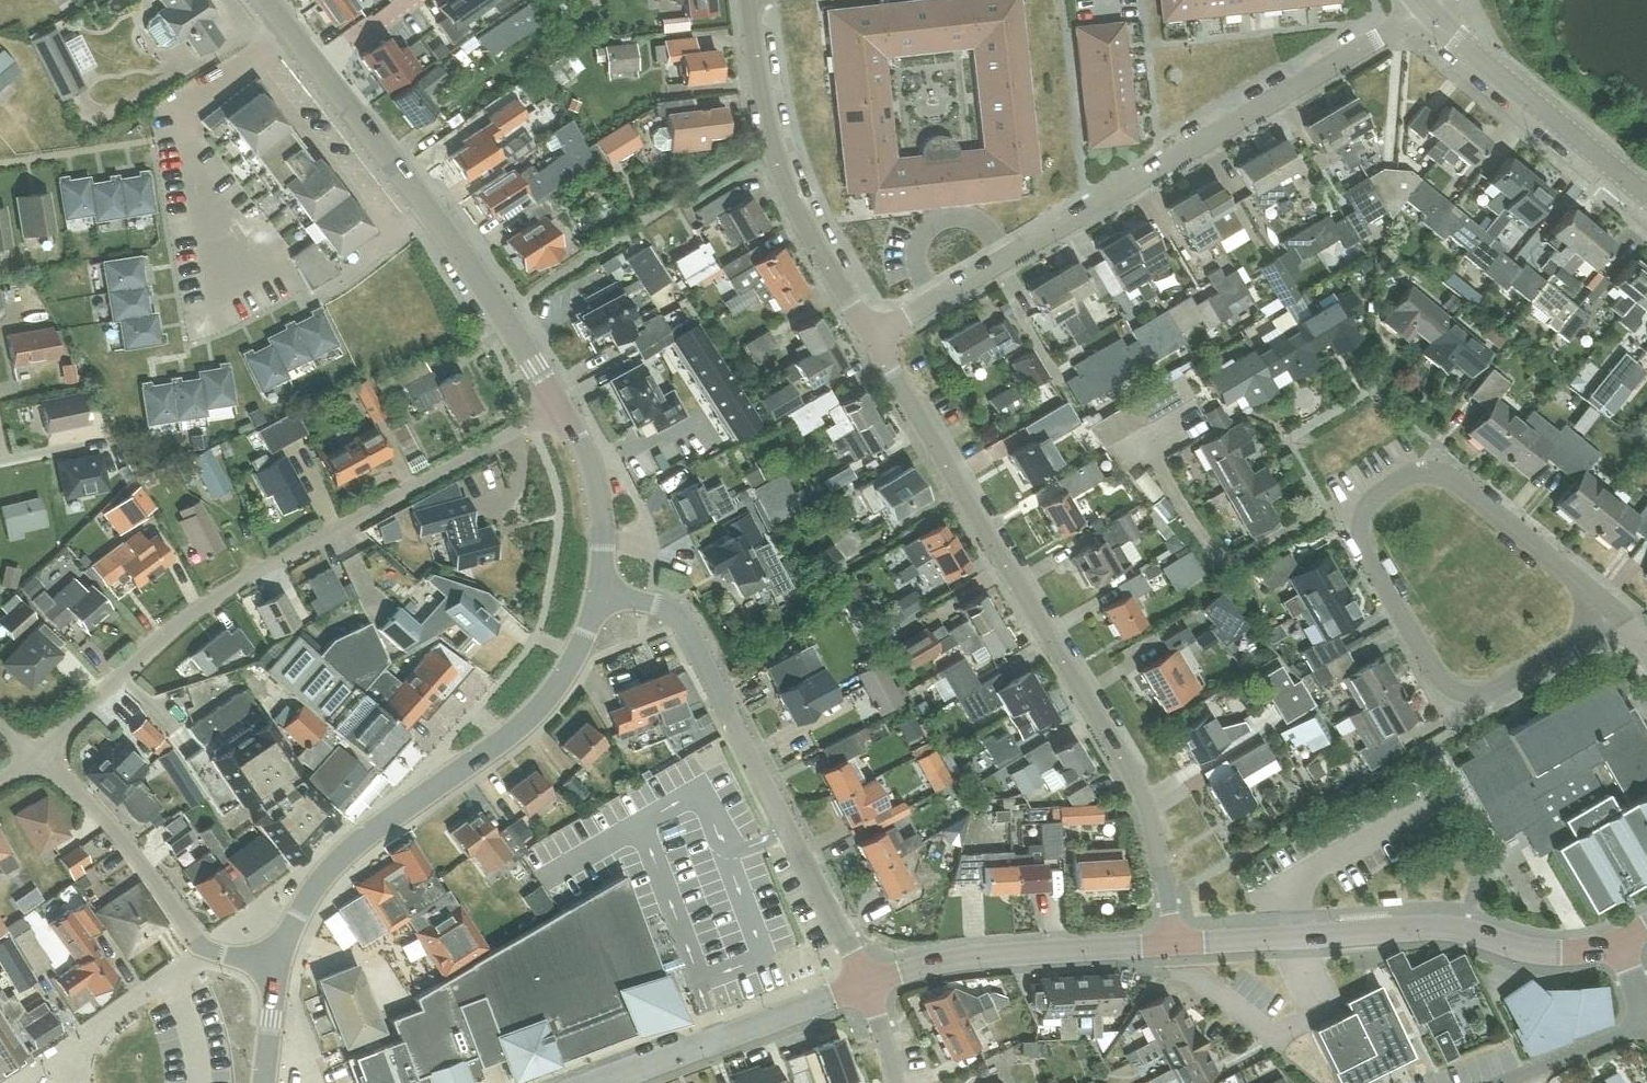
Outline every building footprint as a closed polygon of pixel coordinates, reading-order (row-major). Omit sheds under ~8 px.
[(144,28),(149,36),(155,45),(164,47),(172,41),(173,42),(182,37),(194,54),(218,38),(205,18),(212,14),(202,0),(157,0),(161,6),(152,11),(154,13),(145,19),(144,28)] [(316,3),(329,22),(355,4),(352,0),(320,0),(316,3)] [(435,23),(449,44),(468,31),(462,22),(475,13),(466,0),(447,0),(444,2),(436,7),(443,17),(435,23)] [(475,13),(488,3),(494,12),(512,0),(466,0),(475,13)] [(671,1),(675,4),(682,3),(684,15),(710,12),(709,0),(671,0),(671,1)] [(986,194),(1014,191),(1012,174),(1029,172),(1027,155),(1033,155),(1030,126),(1024,126),(1021,96),(1027,95),(1024,66),(1018,66),(1015,37),(1021,36),(1018,6),(1012,7),(1011,0),(972,0),(907,7),(906,1),(830,10),(831,26),(826,27),(829,56),(835,55),(838,86),(832,87),(835,116),(841,115),(845,146),(839,147),(842,176),(848,175),(849,191),(867,189),(869,207),(896,204),(897,209),(932,206),(935,202),(948,200),(951,204),(987,200),(986,194)] [(1161,18),(1190,15),(1188,0),(1159,0),(1161,18)] [(1190,15),(1219,12),(1218,0),(1188,0),(1190,15)] [(1219,12),(1248,9),(1247,0),(1218,0),(1219,12)] [(1248,9),(1277,6),(1277,0),(1247,0),(1248,9)] [(524,4),(475,37),(487,57),(537,23),(524,4)] [(1074,28),(1077,57),(1122,52),(1119,23),(1074,28)] [(52,29),(29,41),(59,99),(82,87),(52,29)] [(661,40),(661,44),(663,60),(677,59),(679,83),(717,78),(714,49),(694,51),(693,37),(661,40)] [(383,38),(358,55),(382,89),(406,72),(415,66),(402,46),(393,53),(383,38)] [(632,42),(601,46),(601,48),(602,62),(603,73),(635,69),(632,42)] [(440,43),(428,51),(434,58),(445,51),(440,43)] [(651,45),(652,62),(663,60),(661,44),(651,45)] [(601,48),(593,49),(594,63),(602,62),(601,48)] [(18,71),(0,50),(0,86),(18,71)] [(1122,52),(1077,57),(1080,86),(1125,82),(1122,52)] [(434,111),(421,95),(446,77),(435,63),(390,98),(412,126),(434,111)] [(254,78),(246,83),(199,120),(206,129),(214,124),(268,194),(272,190),(311,240),(289,257),(306,289),(336,272),(328,258),(365,229),(310,158),(305,161),(255,94),(262,89),(254,78)] [(1128,111),(1125,82),(1080,86),(1083,116),(1128,111)] [(495,157),(486,141),(524,115),(514,98),(485,117),(488,121),(460,140),(463,145),(447,155),(462,179),(495,157)] [(655,128),(649,132),(650,142),(656,144),(666,143),(666,147),(704,143),(704,136),(723,134),(720,107),(693,110),(692,98),(653,102),(655,116),(663,115),(664,127),(655,128)] [(1325,112),(1341,138),(1350,154),(1362,148),(1353,131),(1364,124),(1349,98),(1325,112)] [(1464,122),(1443,105),(1434,116),(1421,105),(1404,126),(1418,138),(1425,130),(1436,138),(1422,154),(1432,163),(1438,157),(1436,155),(1464,122)] [(1131,140),(1128,111),(1083,116),(1087,145),(1131,140)] [(1304,124),(1302,126),(1317,152),(1323,148),(1330,144),(1345,169),(1355,163),(1350,154),(1341,138),(1325,112),(1323,113),(1316,117),(1313,113),(1302,120),(1304,124)] [(567,119),(549,132),(560,152),(573,170),(589,158),(567,119)] [(635,138),(624,122),(593,142),(603,158),(635,138)] [(1485,139),(1464,122),(1436,155),(1438,157),(1447,164),(1455,154),(1465,163),(1485,139)] [(531,145),(522,132),(497,150),(506,163),(531,145)] [(1278,139),(1255,153),(1281,196),(1282,195),(1292,189),(1283,172),(1294,166),(1278,139)] [(593,142),(586,146),(597,162),(603,158),(593,142)] [(520,165),(510,172),(511,175),(523,192),(522,192),(529,203),(546,191),(573,170),(560,152),(533,173),(530,168),(528,165),(522,169),(520,165)] [(1232,166),(1248,193),(1249,192),(1258,210),(1272,202),(1278,213),(1288,206),(1282,195),(1281,196),(1255,153),(1232,166)] [(1496,191),(1483,206),(1492,214),(1526,173),(1505,156),(1484,181),(1496,191)] [(523,192),(511,175),(510,172),(508,168),(472,192),(488,216),(522,192),(523,192)] [(1363,177),(1370,188),(1382,210),(1387,218),(1393,168),(1380,168),(1363,177)] [(1387,218),(1402,199),(1419,179),(1407,169),(1393,168),(1387,218)] [(135,174),(116,178),(123,217),(153,212),(147,173),(146,173),(145,169),(135,170),(135,174)] [(1547,190),(1526,173),(1492,214),(1493,215),(1481,230),(1490,238),(1502,222),(1504,223),(1510,215),(1519,223),(1547,190)] [(123,217),(116,178),(116,174),(105,175),(106,179),(89,182),(87,182),(92,215),(90,215),(91,222),(123,217)] [(61,219),(90,215),(92,215),(87,182),(89,182),(87,175),(66,178),(65,175),(56,176),(56,180),(55,180),(61,219)] [(1419,179),(1402,199),(1422,215),(1418,220),(1428,229),(1445,208),(1435,200),(1439,195),(1419,179)] [(1210,180),(1186,194),(1211,236),(1214,240),(1237,226),(1210,180)] [(735,187),(694,212),(702,225),(714,217),(721,229),(719,230),(729,246),(763,226),(761,223),(763,219),(759,211),(755,212),(746,197),(742,200),(735,187)] [(1351,210),(1340,216),(1354,240),(1366,232),(1361,223),(1382,210),(1370,188),(1346,201),(1351,210)] [(543,221),(558,210),(546,191),(529,203),(520,209),(529,224),(503,241),(521,268),(558,244),(543,221)] [(1190,250),(1211,236),(1186,194),(1163,207),(1179,234),(1180,233),(1190,250)] [(44,196),(13,200),(19,238),(50,233),(44,196)] [(1558,241),(1546,257),(1555,265),(1589,224),(1568,207),(1547,232),(1558,241)] [(1455,217),(1445,208),(1428,229),(1439,238),(1444,233),(1463,249),(1479,229),(1459,212),(1455,217)] [(1325,215),(1300,229),(1314,251),(1337,238),(1342,247),(1354,240),(1340,216),(1329,223),(1325,215)] [(1140,221),(1117,235),(1142,277),(1165,264),(1140,221)] [(1610,241),(1589,224),(1555,265),(1556,266),(1566,274),(1579,259),(1589,267),(1610,241)] [(1283,251),(1270,258),(1284,282),(1297,274),(1291,264),(1314,251),(1300,229),(1278,242),(1283,251)] [(1490,238),(1481,230),(1479,229),(1463,249),(1484,266),(1480,271),(1490,280),(1507,259),(1497,251),(1500,246),(1490,238)] [(1096,247),(1094,248),(1100,260),(1109,275),(1116,286),(1117,288),(1118,289),(1131,282),(1141,300),(1152,294),(1142,277),(1117,235),(1108,240),(1105,235),(1094,242),(1096,247)] [(697,279),(700,284),(720,272),(718,268),(715,269),(706,253),(709,251),(704,242),(672,261),(682,279),(686,286),(697,279)] [(754,246),(718,268),(720,272),(735,296),(736,295),(749,287),(753,293),(763,287),(790,271),(776,248),(761,257),(754,246)] [(644,247),(624,260),(641,285),(646,294),(666,281),(661,272),(644,247)] [(138,254),(99,260),(104,291),(143,284),(140,265),(144,264),(143,255),(139,255),(138,254)] [(1545,257),(1536,268),(1545,276),(1554,265),(1545,257)] [(1270,258),(1256,267),(1278,304),(1292,296),(1284,282),(1270,258)] [(1610,310),(1618,316),(1619,316),(1617,315),(1646,279),(1646,272),(1629,258),(1609,283),(1620,292),(1608,307),(1610,309),(1610,310)] [(1517,268),(1507,259),(1490,280),(1501,289),(1506,283),(1526,300),(1542,281),(1521,263),(1517,268)] [(1100,260),(1087,267),(1103,294),(1106,298),(1118,290),(1118,289),(1117,288),(1116,286),(1109,275),(1100,260)] [(1071,262),(1047,275),(1078,327),(1084,337),(1095,331),(1074,295),(1086,288),(1077,273),(1071,262)] [(1556,266),(1550,273),(1567,289),(1574,281),(1566,274),(1556,266)] [(1087,267),(1077,273),(1086,288),(1093,299),(1103,294),(1087,267)] [(1212,293),(1202,299),(1216,322),(1228,315),(1222,306),(1245,292),(1231,270),(1220,277),(1215,268),(1203,275),(1208,284),(1207,284),(1212,293)] [(790,271),(763,287),(753,293),(757,299),(759,303),(768,297),(776,310),(803,294),(790,271)] [(1059,317),(1063,324),(1068,334),(1078,327),(1047,275),(1038,281),(1036,277),(1025,284),(1027,288),(1024,289),(1045,325),(1059,317)] [(1601,276),(1585,296),(1591,301),(1608,282),(1601,276)] [(1617,315),(1619,316),(1618,316),(1615,320),(1629,332),(1636,322),(1635,316),(1641,309),(1646,314),(1646,279),(1617,315)] [(612,344),(626,336),(635,351),(636,351),(665,332),(666,332),(667,331),(667,330),(657,314),(639,323),(633,313),(631,315),(611,281),(582,299),(586,306),(572,315),(576,320),(570,324),(579,338),(585,335),(587,340),(604,330),(612,344)] [(1553,330),(1569,310),(1573,306),(1563,297),(1542,281),(1526,300),(1546,316),(1541,321),(1553,330)] [(148,284),(143,284),(104,291),(109,322),(116,321),(116,319),(148,314),(148,312),(145,295),(149,294),(148,284)] [(1406,324),(1427,341),(1447,317),(1408,286),(1380,320),(1397,335),(1406,324)] [(757,299),(753,293),(749,287),(736,295),(744,307),(757,299)] [(1468,288),(1462,295),(1471,303),(1477,296),(1468,288)] [(1334,299),(1293,324),(1309,351),(1331,338),(1338,350),(1358,337),(1347,320),(1361,312),(1346,289),(1333,297),(1334,299)] [(735,296),(723,303),(730,315),(744,307),(736,295),(735,296)] [(1296,295),(1280,304),(1286,313),(1301,305),(1296,295)] [(1450,295),(1442,304),(1449,310),(1457,301),(1450,295)] [(684,297),(676,303),(686,318),(690,316),(694,313),(684,297)] [(1190,306),(1185,297),(1162,311),(1175,334),(1198,320),(1203,329),(1216,322),(1202,299),(1190,306)] [(1004,303),(996,307),(1001,317),(1009,313),(1004,303)] [(309,315),(292,324),(310,358),(336,345),(318,311),(320,310),(318,305),(307,310),(309,315)] [(1584,315),(1573,306),(1569,310),(1553,330),(1564,339),(1584,315)] [(1610,310),(1601,320),(1610,327),(1615,320),(1618,316),(1610,310)] [(1143,334),(1133,340),(1146,363),(1159,355),(1180,342),(1175,334),(1162,311),(1138,325),(1143,334)] [(154,312),(148,312),(148,314),(116,319),(116,321),(120,349),(159,343),(159,342),(164,342),(162,332),(158,332),(154,312)] [(667,331),(666,332),(671,339),(673,337),(690,327),(695,324),(690,316),(686,318),(667,330),(667,331)] [(791,348),(797,358),(798,360),(828,342),(823,333),(825,331),(819,320),(816,322),(813,317),(791,331),(799,344),(791,348)] [(1486,350),(1447,317),(1427,341),(1419,352),(1437,367),(1446,356),(1467,373),(1486,350)] [(980,363),(1003,349),(1016,341),(1002,318),(980,331),(973,319),(939,339),(952,361),(954,360),(956,362),(966,357),(964,354),(972,349),(980,363)] [(283,328),(263,338),(266,344),(268,343),(283,372),(284,371),(310,358),(292,324),(290,319),(280,324),(283,328)] [(1488,322),(1478,334),(1496,348),(1505,337),(1488,322)] [(695,324),(690,327),(673,337),(671,339),(670,340),(732,438),(757,422),(695,324)] [(1293,324),(1249,351),(1265,377),(1288,363),(1295,375),(1316,362),(1309,351),(1293,324)] [(49,327),(5,335),(10,365),(54,358),(49,327)] [(1078,327),(1068,334),(1074,343),(1084,337),(1078,327)] [(764,330),(742,344),(754,364),(777,351),(764,330)] [(665,332),(636,351),(641,358),(670,340),(671,339),(666,332),(665,332)] [(726,333),(721,337),(726,344),(731,341),(726,333)] [(1116,338),(1092,352),(1106,374),(1128,361),(1133,370),(1146,363),(1133,340),(1121,347),(1116,338)] [(778,369),(785,382),(797,375),(805,389),(842,366),(840,362),(843,360),(837,350),(834,351),(828,342),(798,360),(797,358),(778,369)] [(287,377),(284,371),(283,372),(268,343),(266,344),(251,352),(248,348),(239,352),(241,356),(259,391),(287,377)] [(1028,350),(1008,362),(1024,388),(1043,376),(1028,350)] [(1252,401),(1272,388),(1265,377),(1249,351),(1205,377),(1223,405),(1238,395),(1244,405),(1252,401)] [(1084,387),(1106,374),(1092,352),(1069,366),(1074,375),(1064,381),(1077,403),(1089,396),(1084,387)] [(1620,352),(1604,372),(1615,382),(1632,362),(1620,352)] [(194,370),(195,377),(197,376),(202,409),(204,408),(233,404),(227,366),(226,366),(225,361),(215,362),(216,366),(194,370)] [(613,373),(607,376),(613,389),(629,420),(633,426),(647,419),(653,430),(681,416),(668,390),(653,397),(641,375),(635,362),(613,373)] [(1642,370),(1632,362),(1615,382),(1626,390),(1642,370)] [(67,376),(64,377),(64,381),(73,380),(70,364),(65,365),(67,376)] [(1493,454),(1496,450),(1520,421),(1519,420),(1493,399),(1507,381),(1489,367),(1467,394),(1485,408),(1465,432),(1493,454)] [(415,410),(439,397),(452,419),(478,405),(468,386),(464,388),(455,372),(434,383),(428,372),(402,386),(415,410)] [(1178,373),(1167,380),(1180,403),(1192,396),(1178,373)] [(1573,374),(1566,383),(1576,391),(1580,385),(1580,380),(1573,374)] [(167,377),(168,381),(174,420),(205,416),(204,408),(202,409),(197,376),(195,377),(178,380),(177,376),(167,377)] [(363,379),(351,385),(371,421),(383,415),(363,379)] [(1170,409),(1180,403),(1167,380),(1156,386),(1170,409)] [(139,386),(138,386),(143,425),(174,420),(168,381),(149,384),(148,381),(138,382),(139,386)] [(1615,382),(1594,407),(1605,416),(1626,390),(1615,382)] [(787,383),(755,401),(766,421),(799,403),(787,383)] [(998,418),(1020,405),(1009,386),(986,399),(998,418)] [(1159,415),(1170,409),(1156,386),(1146,392),(1159,415)] [(826,388),(807,400),(784,414),(797,436),(819,423),(816,416),(824,411),(831,423),(821,429),(829,442),(872,416),(866,407),(869,405),(863,394),(860,396),(857,392),(836,404),(826,388)] [(1146,392),(1134,399),(1147,422),(1159,415),(1146,392)] [(76,395),(38,403),(44,431),(82,423),(76,395)] [(1134,399),(1123,405),(1136,428),(1147,422),(1134,399)] [(1029,441),(1007,454),(1024,483),(1047,470),(1045,468),(1055,462),(1045,445),(1044,442),(1074,425),(1063,405),(1061,402),(1020,426),(1022,429),(1029,441)] [(1123,405),(1111,411),(1124,434),(1136,428),(1123,405)] [(1519,420),(1520,421),(1496,450),(1523,472),(1539,452),(1557,466),(1572,446),(1579,438),(1561,424),(1556,431),(1529,409),(1519,420)] [(254,430),(266,452),(303,431),(292,410),(254,430)] [(1113,441),(1124,434),(1111,411),(1100,418),(1113,441)] [(1094,412),(1079,421),(1083,427),(1097,418),(1094,412)] [(877,426),(872,416),(829,442),(835,453),(857,441),(865,454),(887,441),(884,437),(887,435),(881,424),(877,426)] [(1202,469),(1207,466),(1220,489),(1247,474),(1234,451),(1246,444),(1235,424),(1214,436),(1200,444),(1195,446),(1196,447),(1192,449),(1191,453),(1200,468),(1202,469)] [(1636,425),(1630,433),(1637,438),(1643,431),(1636,425)] [(373,428),(317,458),(332,485),(388,455),(373,428)] [(1209,429),(1196,437),(1196,438),(1200,444),(1214,436),(1210,429),(1209,429)] [(1582,526),(1584,523),(1608,493),(1581,472),(1597,453),(1579,438),(1572,446),(1557,466),(1573,479),(1554,503),(1582,526)] [(224,440),(216,444),(222,457),(230,454),(224,440)] [(205,448),(172,465),(179,479),(196,470),(209,497),(227,488),(207,451),(206,449),(205,448)] [(97,454),(56,462),(63,496),(104,487),(97,454)] [(257,456),(248,462),(254,471),(267,464),(262,454),(257,456)] [(254,471),(250,473),(261,492),(263,497),(267,494),(279,515),(305,501),(281,457),(281,456),(267,464),(254,471)] [(1091,483),(1099,478),(1088,459),(1080,464),(1080,465),(1053,481),(1060,492),(1038,505),(1056,536),(1079,523),(1065,499),(1091,484),(1091,483)] [(752,464),(739,473),(749,488),(762,480),(752,464)] [(905,482),(895,464),(853,489),(865,509),(876,502),(887,520),(925,498),(910,472),(908,473),(912,479),(905,482)] [(123,465),(116,469),(122,481),(129,477),(123,465)] [(1259,467),(1247,474),(1220,489),(1245,533),(1246,533),(1251,541),(1277,525),(1273,518),(1262,500),(1273,493),(1270,488),(1271,487),(1259,467)] [(844,468),(821,480),(827,491),(850,479),(844,468)] [(774,479),(750,491),(768,526),(793,514),(774,479)] [(454,482),(412,504),(414,512),(423,510),(459,500),(454,482)] [(693,482),(669,495),(674,505),(671,506),(678,521),(681,519),(683,523),(707,510),(711,520),(733,509),(719,483),(699,493),(693,482)] [(136,486),(101,512),(116,533),(151,506),(136,486)] [(746,487),(734,493),(740,505),(753,498),(746,487)] [(1584,523),(1611,545),(1628,524),(1645,538),(1646,536),(1646,498),(1634,514),(1608,493),(1584,523)] [(1161,496),(1152,503),(1166,521),(1175,513),(1161,496)] [(0,507),(0,515),(6,541),(19,537),(18,530),(43,524),(37,498),(0,507)] [(414,512),(409,514),(416,536),(443,528),(447,539),(445,539),(453,567),(492,557),(484,528),(473,532),(464,498),(459,500),(423,510),(414,512)] [(180,519),(178,520),(190,543),(195,540),(204,557),(220,548),(194,501),(175,511),(180,519)] [(1096,543),(1070,558),(1087,587),(1115,570),(1126,563),(1137,557),(1127,539),(1137,533),(1124,512),(1098,526),(1089,531),(1096,543)] [(730,583),(733,582),(740,595),(758,585),(761,590),(767,588),(769,593),(788,583),(765,541),(747,551),(744,544),(757,537),(745,513),(722,525),(727,536),(698,551),(710,574),(722,567),(730,583)] [(394,519),(377,527),(381,539),(398,534),(394,519)] [(1089,522),(1085,524),(1089,531),(1098,526),(1096,522),(1089,522)] [(965,566),(947,536),(945,538),(938,525),(899,548),(909,565),(896,572),(900,578),(912,570),(914,574),(919,571),(928,587),(940,579),(941,580),(965,566)] [(87,565),(102,585),(121,571),(132,586),(142,577),(144,581),(158,571),(156,567),(168,557),(151,534),(141,540),(133,530),(87,565)] [(1167,539),(1165,546),(1169,553),(1180,546),(1174,535),(1167,539)] [(828,544),(801,560),(814,583),(841,566),(828,544)] [(1185,549),(1172,556),(1175,561),(1188,554),(1185,549)] [(1285,552),(1254,571),(1266,590),(1286,579),(1303,608),(1339,587),(1341,585),(1323,555),(1296,571),(1285,552)] [(1175,561),(1160,570),(1171,588),(1199,571),(1188,554),(1175,561)] [(1154,565),(1142,572),(1146,580),(1158,572),(1154,565)] [(327,568),(305,580),(321,608),(342,597),(339,591),(327,568)] [(0,581),(0,584),(12,587),(15,573),(3,570),(0,581)] [(39,589),(27,599),(36,609),(54,629),(69,615),(81,628),(106,606),(87,585),(83,589),(71,577),(48,598),(39,589)] [(1138,606),(1132,597),(1142,591),(1133,577),(1113,589),(1118,597),(1100,608),(1117,637),(1140,623),(1132,610),(1138,606)] [(31,578),(18,589),(27,599),(40,587),(31,578)] [(396,606),(376,629),(398,649),(408,638),(411,642),(450,620),(476,643),(495,622),(483,612),(488,607),(464,586),(465,585),(445,579),(441,591),(445,595),(417,625),(415,623),(396,606)] [(343,589),(339,591),(342,597),(352,592),(347,583),(341,586),(343,589)] [(1303,608),(1298,611),(1305,623),(1310,620),(1321,638),(1309,645),(1298,652),(1309,671),(1320,664),(1344,650),(1333,632),(1357,617),(1339,587),(1303,608)] [(911,590),(892,600),(894,604),(875,615),(870,605),(861,611),(874,633),(920,606),(911,590)] [(1244,624),(1218,593),(1199,609),(1212,625),(1207,629),(1220,645),(1244,624)] [(280,594),(258,606),(274,635),(295,623),(280,594)] [(927,631),(933,641),(931,642),(923,628),(893,646),(908,670),(937,653),(993,619),(988,610),(991,608),(984,597),(981,599),(978,595),(957,607),(964,619),(945,630),(946,633),(945,634),(940,624),(927,631)] [(17,600),(0,616),(0,628),(9,638),(32,617),(17,600)] [(999,628),(993,619),(937,653),(941,660),(956,652),(958,654),(970,647),(971,649),(979,644),(987,657),(1008,644),(1005,640),(1008,638),(1002,626),(999,628)] [(270,662),(262,671),(324,725),(369,764),(399,729),(376,709),(358,692),(380,666),(385,660),(366,621),(329,638),(314,654),(293,636),(290,639),(278,653),(270,662)] [(202,675),(213,667),(211,665),(234,647),(242,656),(251,647),(235,626),(225,633),(223,630),(197,650),(188,657),(202,675)] [(1160,656),(1137,670),(1160,709),(1183,695),(1192,690),(1195,686),(1194,681),(1189,673),(1175,649),(1186,643),(1192,640),(1184,626),(1160,640),(1167,652),(1160,656)] [(1278,626),(1264,634),(1270,643),(1283,635),(1278,626)] [(27,637),(26,636),(2,663),(27,686),(52,659),(38,646),(45,638),(35,628),(27,637)] [(1207,629),(1194,637),(1199,644),(1211,637),(1207,629)] [(287,636),(270,646),(278,653),(290,639),(287,636)] [(380,666),(358,692),(376,709),(378,706),(402,727),(451,671),(446,667),(454,658),(436,641),(399,683),(381,667),(380,666)] [(1309,671),(1307,672),(1315,685),(1328,678),(1332,684),(1340,679),(1357,707),(1358,709),(1393,689),(1397,686),(1378,655),(1355,669),(1344,650),(1320,664),(1309,671)] [(795,652),(763,669),(775,693),(774,694),(790,724),(813,712),(812,711),(824,705),(835,699),(819,669),(807,675),(795,652)] [(262,655),(254,664),(262,671),(270,662),(262,655)] [(960,657),(937,671),(960,710),(984,696),(960,657)] [(879,660),(854,674),(876,715),(901,702),(879,660)] [(1277,665),(1255,679),(1282,723),(1292,717),(1310,706),(1312,705),(1297,681),(1289,686),(1277,665)] [(666,672),(640,682),(655,722),(656,722),(663,735),(687,726),(682,712),(677,698),(666,672)] [(1025,672),(984,696),(960,710),(967,722),(998,703),(1005,715),(1039,695),(1034,686),(1037,685),(1030,674),(1027,675),(1025,672)] [(1587,908),(1646,873),(1646,735),(1629,705),(1620,710),(1600,675),(1505,731),(1499,722),(1478,734),(1485,745),(1455,763),(1499,838),(1520,825),(1524,833),(1526,832),(1531,840),(1543,833),(1587,908)] [(613,692),(619,707),(607,712),(617,738),(655,722),(640,682),(613,692)] [(313,828),(329,810),(297,780),(290,788),(280,774),(294,764),(242,688),(185,728),(201,752),(184,764),(219,814),(236,803),(236,804),(250,794),(264,815),(252,823),(281,861),(301,846),(298,842),(311,827),(313,828)] [(1357,707),(1344,716),(1361,746),(1354,750),(1366,770),(1378,763),(1401,749),(1390,731),(1410,718),(1393,689),(1358,709),(1357,707)] [(1054,720),(1051,715),(1054,714),(1047,702),(1044,704),(1039,695),(1005,715),(1004,715),(1018,740),(1032,732),(1032,733),(1054,720)] [(363,771),(369,764),(324,725),(322,727),(299,706),(280,727),(302,746),(294,755),(311,770),(303,778),(332,805),(363,771)] [(1295,722),(1274,734),(1283,749),(1298,740),(1305,751),(1329,736),(1326,731),(1314,710),(1313,711),(1310,706),(1292,717),(1295,722)] [(704,712),(694,718),(699,727),(709,721),(704,712)] [(1203,714),(1174,731),(1192,762),(1221,744),(1242,732),(1236,722),(1212,729),(1203,714)] [(910,716),(894,724),(900,735),(915,726),(910,716)] [(142,719),(129,732),(148,750),(147,751),(149,752),(151,751),(156,756),(167,745),(159,738),(161,737),(153,729),(142,719)] [(582,722),(558,745),(578,766),(602,743),(582,722)] [(828,767),(816,773),(830,798),(854,785),(862,780),(849,756),(863,748),(853,731),(819,750),(828,767)] [(936,732),(929,736),(939,754),(946,750),(936,732)] [(989,734),(978,741),(994,768),(1018,753),(1005,732),(992,740),(989,734)] [(1025,762),(1004,775),(1011,786),(1019,794),(1040,782),(1035,775),(1036,774),(1047,792),(1067,780),(1087,768),(1071,740),(1051,752),(1044,740),(1021,754),(1025,762)] [(106,750),(84,773),(113,800),(114,798),(121,804),(126,814),(134,820),(141,821),(154,812),(157,808),(159,805),(148,791),(134,779),(135,778),(134,777),(144,768),(117,741),(107,751),(106,750)] [(1249,802),(1235,778),(1270,757),(1261,742),(1225,763),(1229,770),(1205,784),(1225,817),(1249,802)] [(1281,749),(1273,754),(1277,762),(1285,757),(1281,749)] [(944,753),(937,757),(955,790),(975,779),(966,764),(954,771),(944,753)] [(937,759),(922,768),(924,772),(925,772),(929,779),(926,781),(932,792),(950,781),(937,759)] [(1313,763),(1303,770),(1311,782),(1320,775),(1313,763)] [(531,771),(505,790),(522,813),(548,794),(531,771)] [(570,774),(560,784),(576,800),(585,791),(570,774)] [(855,786),(854,785),(830,798),(845,826),(857,820),(884,805),(885,804),(870,778),(855,786)] [(1085,783),(1064,796),(1070,806),(1080,805),(1093,797),(1085,783)] [(43,797),(14,815),(35,852),(65,834),(43,797)] [(906,811),(900,801),(886,809),(889,813),(886,815),(889,820),(906,811)] [(1070,806),(1057,807),(1059,824),(1099,821),(1098,804),(1080,805),(1070,806)] [(884,805),(857,820),(862,829),(872,823),(875,828),(889,820),(886,815),(889,813),(886,809),(884,805)] [(523,850),(509,831),(504,824),(491,834),(475,811),(446,832),(464,857),(468,854),(480,870),(503,854),(508,861),(523,850)] [(1007,811),(996,812),(996,823),(1007,822),(1007,811)] [(155,814),(145,821),(151,828),(160,822),(155,814)] [(962,814),(936,830),(944,843),(955,845),(962,814)] [(171,835),(162,841),(171,852),(193,837),(177,816),(164,826),(171,835)] [(1024,853),(1008,854),(1009,864),(1011,891),(1041,889),(1039,858),(1059,857),(1056,821),(1035,822),(1037,844),(1023,845),(1024,853)] [(211,853),(226,843),(211,822),(197,832),(211,853)] [(519,824),(509,831),(523,850),(533,842),(519,824)] [(876,833),(854,845),(869,872),(893,858),(904,850),(911,846),(917,842),(912,832),(898,839),(891,825),(876,833)] [(258,835),(226,858),(248,888),(280,865),(258,835)] [(460,916),(445,891),(440,893),(425,869),(427,869),(409,839),(386,853),(392,862),(367,877),(371,885),(334,907),(356,944),(404,915),(443,974),(487,947),(465,913),(460,916)] [(0,840),(0,872),(1,873),(14,865),(7,853),(0,840)] [(77,846),(57,859),(70,879),(82,872),(78,866),(87,860),(77,846)] [(893,858),(869,872),(883,897),(887,896),(894,911),(921,898),(923,888),(914,872),(918,860),(911,846),(904,850),(893,858)] [(1118,885),(1116,858),(1115,858),(1115,848),(1070,851),(1071,861),(1070,861),(1072,888),(1118,885)] [(1009,864),(1008,854),(1008,851),(956,854),(948,883),(980,882),(980,893),(1011,891),(1009,864)] [(212,914),(237,896),(215,866),(204,852),(180,869),(191,884),(212,914)] [(444,978),(442,979),(447,987),(450,995),(472,1056),(476,1066),(502,1057),(509,1078),(675,1017),(622,874),(444,978)] [(81,876),(73,881),(78,890),(87,884),(81,876)] [(30,880),(21,886),(30,902),(40,897),(30,880)] [(155,935),(152,931),(164,923),(136,882),(94,911),(124,956),(155,935)] [(533,917),(551,906),(537,885),(519,897),(533,917)] [(96,948),(87,936),(99,927),(82,903),(69,911),(67,908),(46,923),(75,963),(54,979),(66,995),(82,982),(90,993),(114,976),(95,949),(96,948)] [(29,968),(44,959),(18,917),(3,926),(29,968)] [(0,940),(0,965),(16,990),(32,979),(5,937),(0,940)] [(1414,977),(1398,985),(1399,987),(1416,1021),(1416,1022),(1420,1020),(1441,1061),(1454,1054),(1447,1041),(1458,1035),(1438,995),(1454,987),(1455,990),(1462,987),(1473,981),(1459,953),(1443,961),(1439,954),(1438,954),(1437,955),(1410,969),(1414,977)] [(352,965),(315,979),(318,987),(341,1044),(378,1030),(361,987),(352,965)] [(1087,974),(1062,975),(1063,986),(1064,1036),(1072,1036),(1071,1013),(1088,1013),(1089,1013),(1088,986),(1087,974)] [(1112,974),(1087,974),(1088,986),(1089,1013),(1088,1013),(1089,1035),(1097,1035),(1096,1012),(1114,1012),(1114,1009),(1113,982),(1112,974)] [(1028,996),(1028,997),(1028,998),(1028,999),(1028,1000),(1029,1001),(1029,1002),(1029,1003),(1030,1003),(1030,1004),(1031,1005),(1031,1006),(1032,1006),(1032,1007),(1033,1007),(1034,1008),(1035,1008),(1035,1009),(1036,1009),(1037,1009),(1038,1010),(1038,1014),(1055,1014),(1056,1021),(1056,1036),(1064,1036),(1063,986),(1062,975),(1037,976),(1037,986),(1037,989),(1030,989),(1030,990),(1029,990),(1029,991),(1029,992),(1028,992),(1028,993),(1028,994),(1028,995),(1028,996)] [(387,1019),(394,1037),(394,1038),(397,1044),(412,1082),(456,1082),(464,1080),(465,1082),(480,1077),(476,1066),(472,1056),(450,995),(447,987),(442,979),(412,997),(416,1008),(387,1019)] [(1519,987),(1503,998),(1503,999),(1517,1029),(1515,1031),(1525,1051),(1559,1038),(1559,1035),(1600,1018),(1594,990),(1567,991),(1566,997),(1562,997),(1537,998),(1539,994),(1531,987),(1526,982),(1519,987)] [(1310,1030),(1336,1082),(1360,1082),(1412,1056),(1381,994),(1377,987),(1375,984),(1371,987),(1341,1002),(1346,1012),(1310,1030)] [(948,988),(921,1001),(935,1030),(988,1005),(990,1009),(1006,1001),(1003,996),(989,991),(983,995),(982,994),(975,997),(971,999),(972,1001),(969,1002),(968,1000),(957,1006),(948,988)] [(7,1024),(14,1020),(31,1046),(59,1028),(40,1000),(23,1011),(11,992),(3,997),(0,992),(0,1016),(7,1024)] [(1151,1037),(1130,1047),(1134,1054),(1189,1027),(1177,1004),(1170,1008),(1164,994),(1141,1006),(1136,1009),(1143,1021),(1151,1037)] [(988,1005),(935,1030),(949,1059),(976,1046),(968,1029),(979,1024),(978,1023),(981,1022),(981,1023),(993,1017),(990,1009),(988,1005)] [(17,1056),(12,1048),(19,1044),(7,1024),(0,1016),(0,1066),(17,1056)] [(1189,1027),(1134,1054),(1138,1061),(1158,1051),(1165,1066),(1165,1067),(1200,1049),(1189,1027)] [(346,1056),(356,1082),(411,1082),(397,1044),(394,1038),(346,1056)] [(781,1059),(787,1073),(802,1067),(808,1082),(832,1082),(849,1077),(835,1039),(835,1038),(809,1048),(781,1059)] [(1031,1041),(1018,1041),(1019,1051),(1031,1051),(1031,1041)] [(1145,1076),(1148,1082),(1150,1082),(1169,1074),(1174,1082),(1189,1082),(1211,1072),(1200,1049),(1165,1067),(1165,1066),(1145,1076)] [(772,1065),(743,1075),(742,1071),(731,1075),(732,1079),(730,1080),(731,1082),(778,1082),(772,1065)] [(1613,1072),(1600,1079),(1602,1082),(1618,1082),(1613,1072)]
